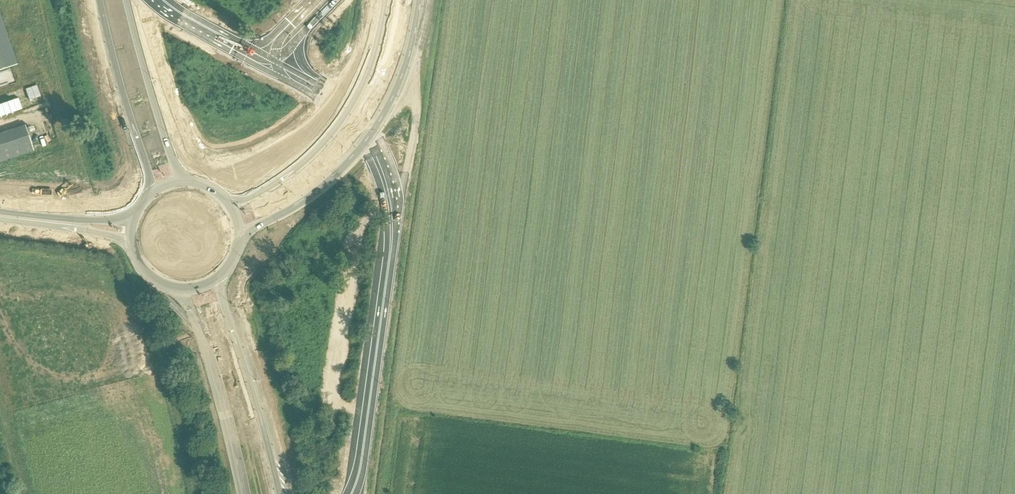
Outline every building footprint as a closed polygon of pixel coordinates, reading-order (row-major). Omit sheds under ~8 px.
[(33,150),(25,126),(0,135),(0,161),(33,150)]
